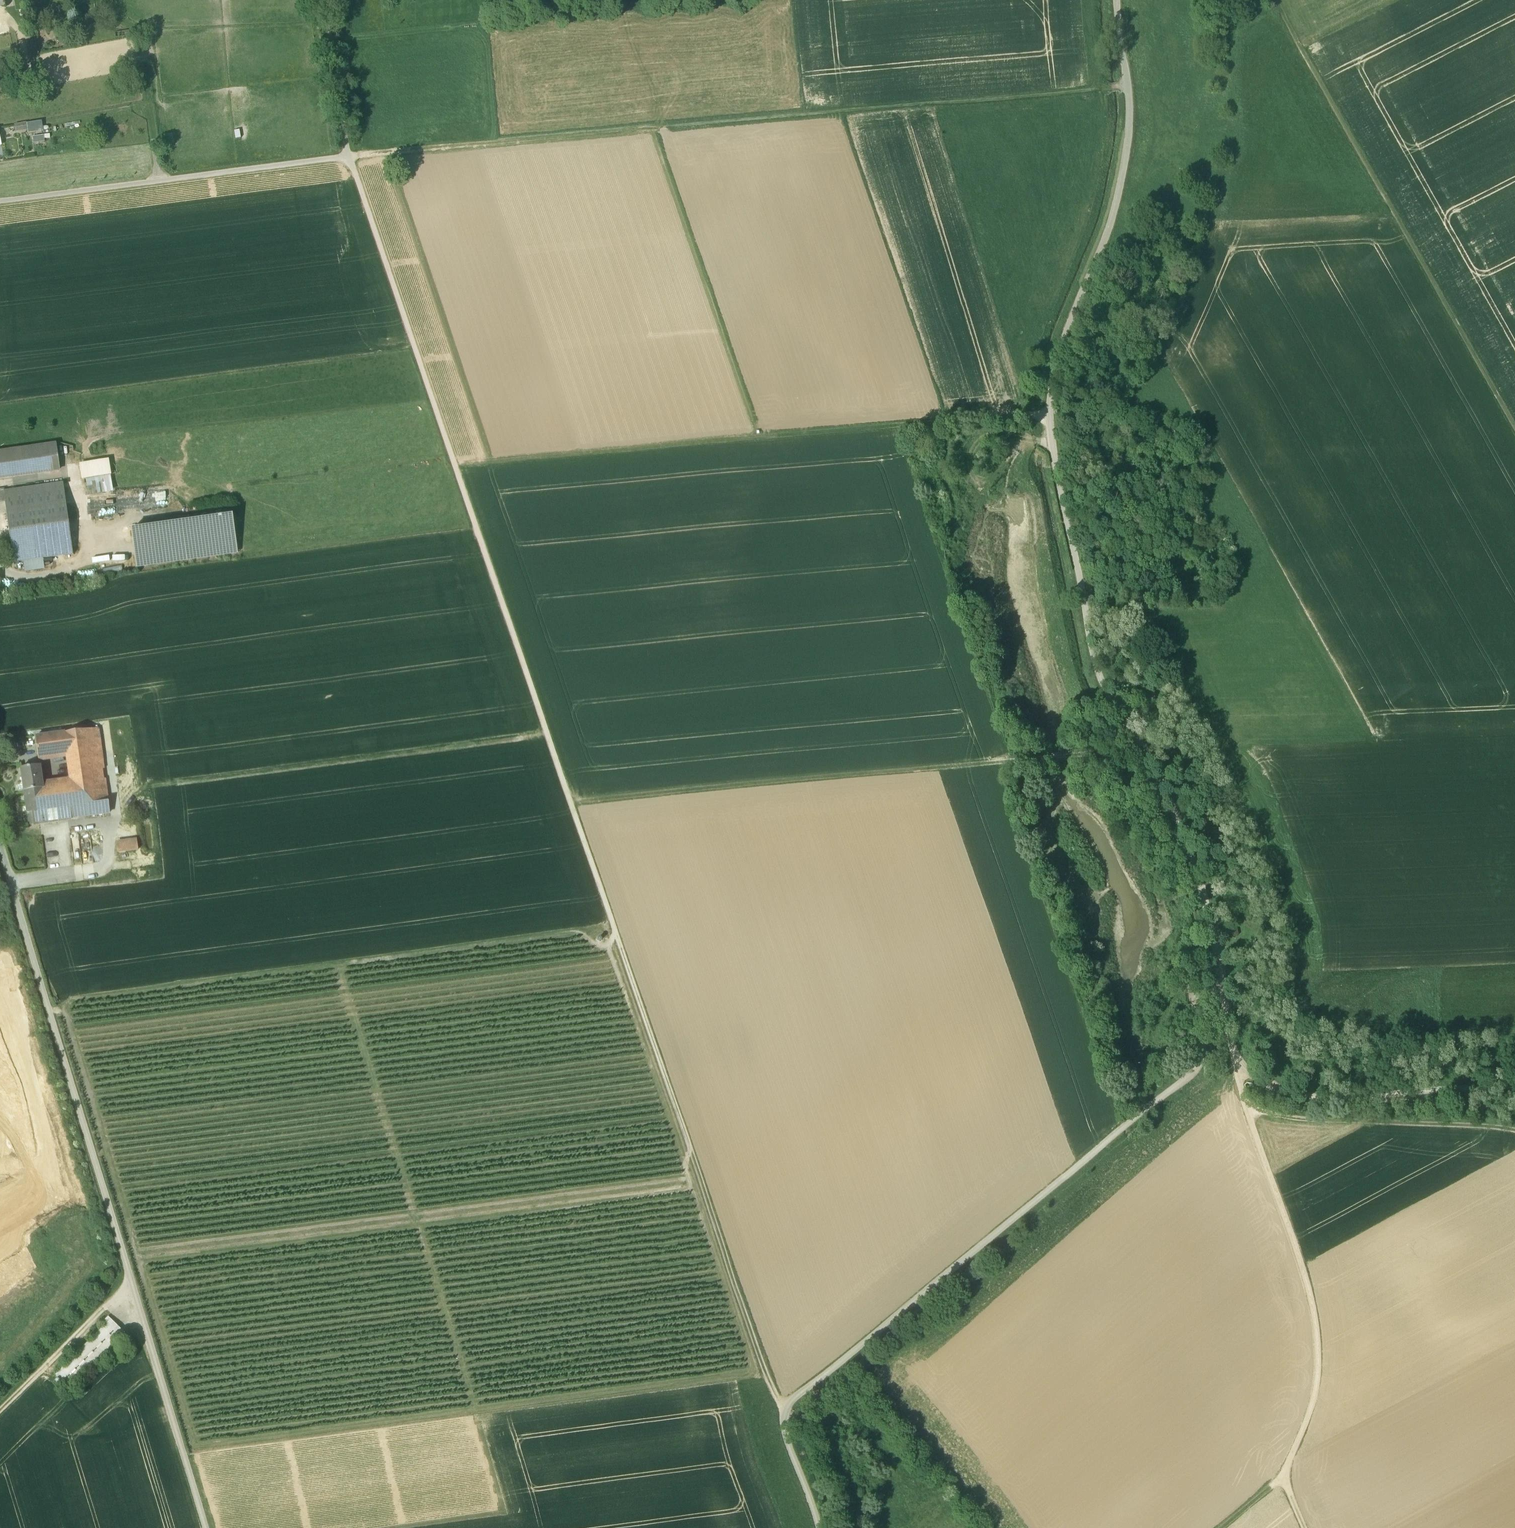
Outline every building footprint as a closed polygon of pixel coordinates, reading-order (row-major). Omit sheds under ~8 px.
[(27,132),(42,130),(40,120),(25,122),(27,132)] [(13,123),(13,131),(25,130),(25,122),(13,123)] [(0,452),(0,478),(10,477),(59,471),(56,445),(0,452)] [(85,481),(109,476),(106,460),(76,466),(79,482),(85,481)] [(85,481),(89,498),(112,494),(109,476),(85,481)] [(63,483),(4,491),(5,501),(14,563),(73,554),(63,483)] [(232,521),(132,534),(136,570),(236,558),(232,521)] [(73,784),(47,788),(48,791),(41,792),(38,793),(38,798),(26,800),(30,825),(71,820),(71,818),(110,813),(108,796),(99,729),(36,737),(39,757),(68,753),(73,784)] [(41,766),(22,769),(23,778),(20,779),(21,785),(24,785),(26,800),(38,798),(38,793),(41,792),(48,791),(47,788),(47,784),(43,784),(41,766)] [(137,841),(117,844),(118,852),(139,850),(137,841)]
